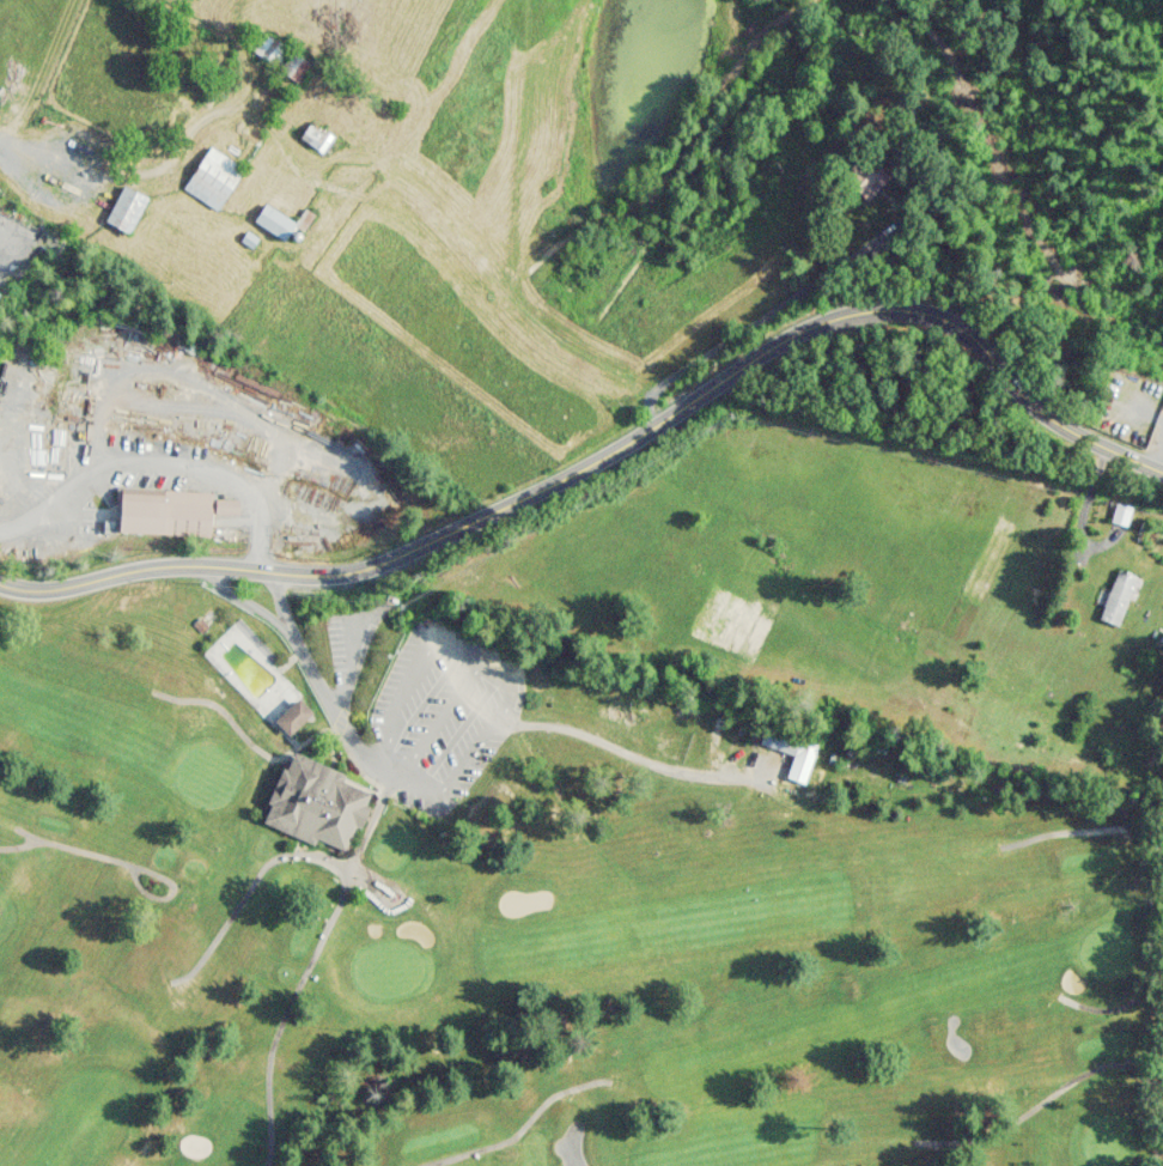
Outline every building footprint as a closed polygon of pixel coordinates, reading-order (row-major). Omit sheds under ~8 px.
[(297,83),(310,62),(261,31),(248,51),(297,83)] [(333,137),(311,121),(298,138),(321,154),(333,137)] [(181,190),(217,211),(242,168),(207,147),(181,190)] [(867,202),(889,176),(860,152),(839,178),(867,202)] [(144,196),(117,187),(105,226),(131,235),(144,196)] [(296,239),(312,214),(304,209),(294,224),(263,204),(252,221),(284,242),(289,235),(296,239)] [(214,492),(118,490),(117,534),(211,536),(211,514),(237,514),(238,500),(214,500),(214,492)] [(1126,526),(1131,508),(1116,504),(1111,522),(1126,526)] [(1138,578),(1116,570),(1097,619),(1118,628),(1138,578)] [(289,737),(312,714),(298,699),(275,722),(289,737)] [(821,740),(759,717),(750,741),(793,757),(785,779),(803,786),(821,740)] [(370,793),(342,783),(346,775),(287,753),(262,824),(348,855),(370,793)]
